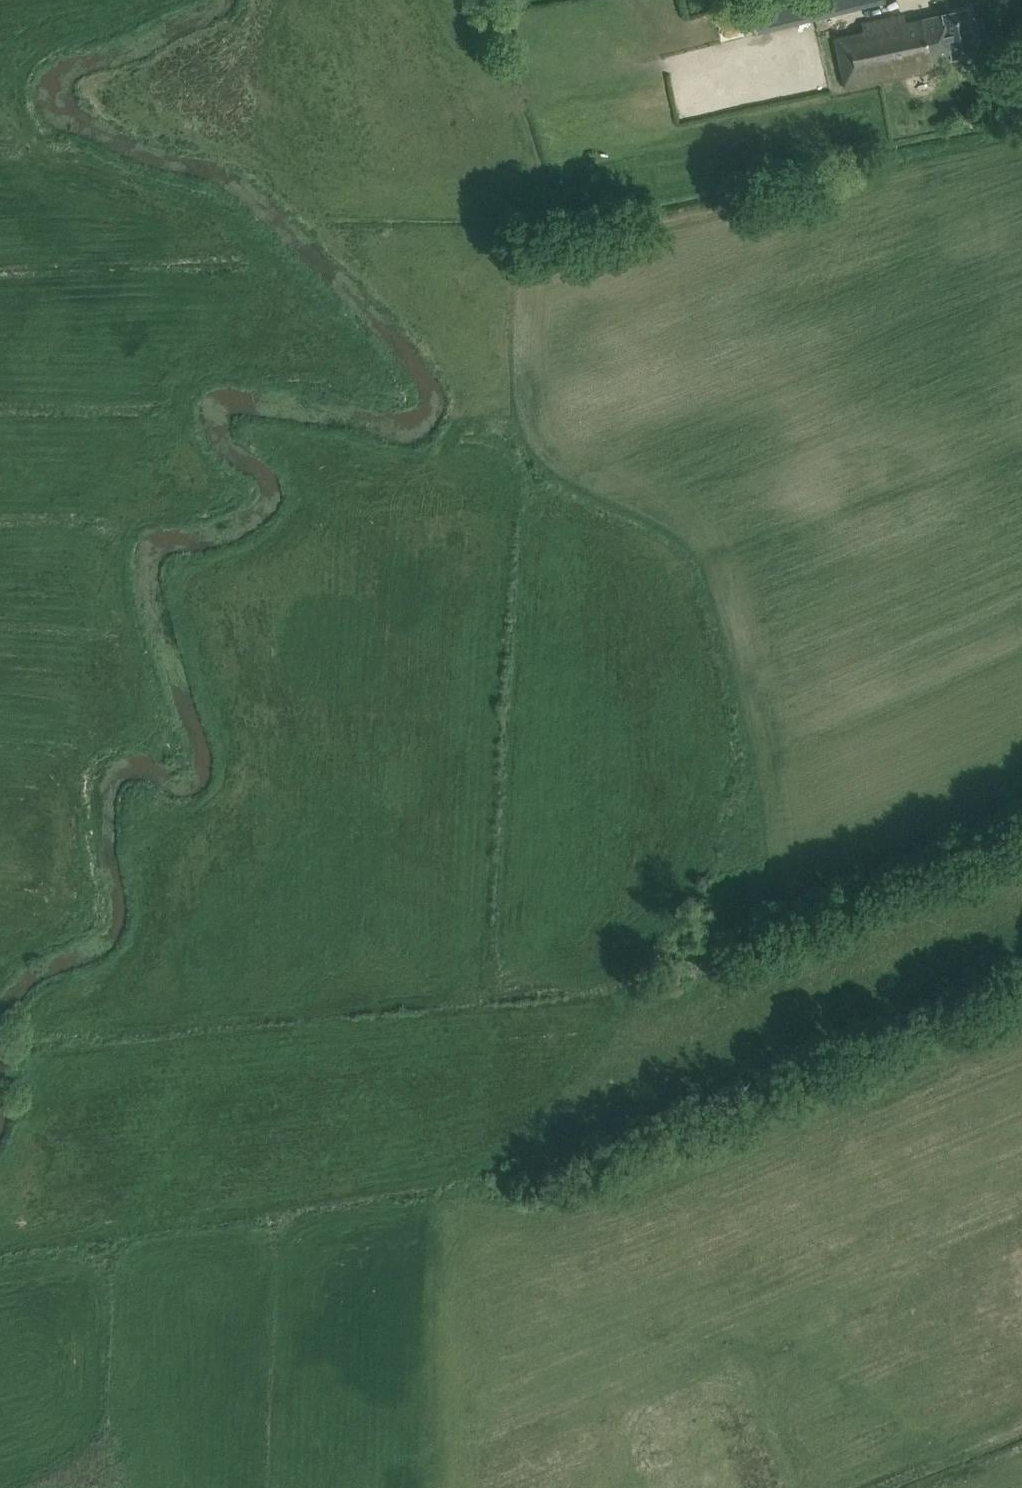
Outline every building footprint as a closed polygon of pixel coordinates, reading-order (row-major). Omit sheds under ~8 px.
[(876,0),(752,0),(751,0),(757,30),(877,3),(876,0)] [(977,52),(979,52),(969,7),(967,8),(944,13),(944,14),(907,22),(905,14),(863,23),(865,31),(836,38),(846,87),(934,68),(933,61),(954,56),(954,57),(977,52)]
